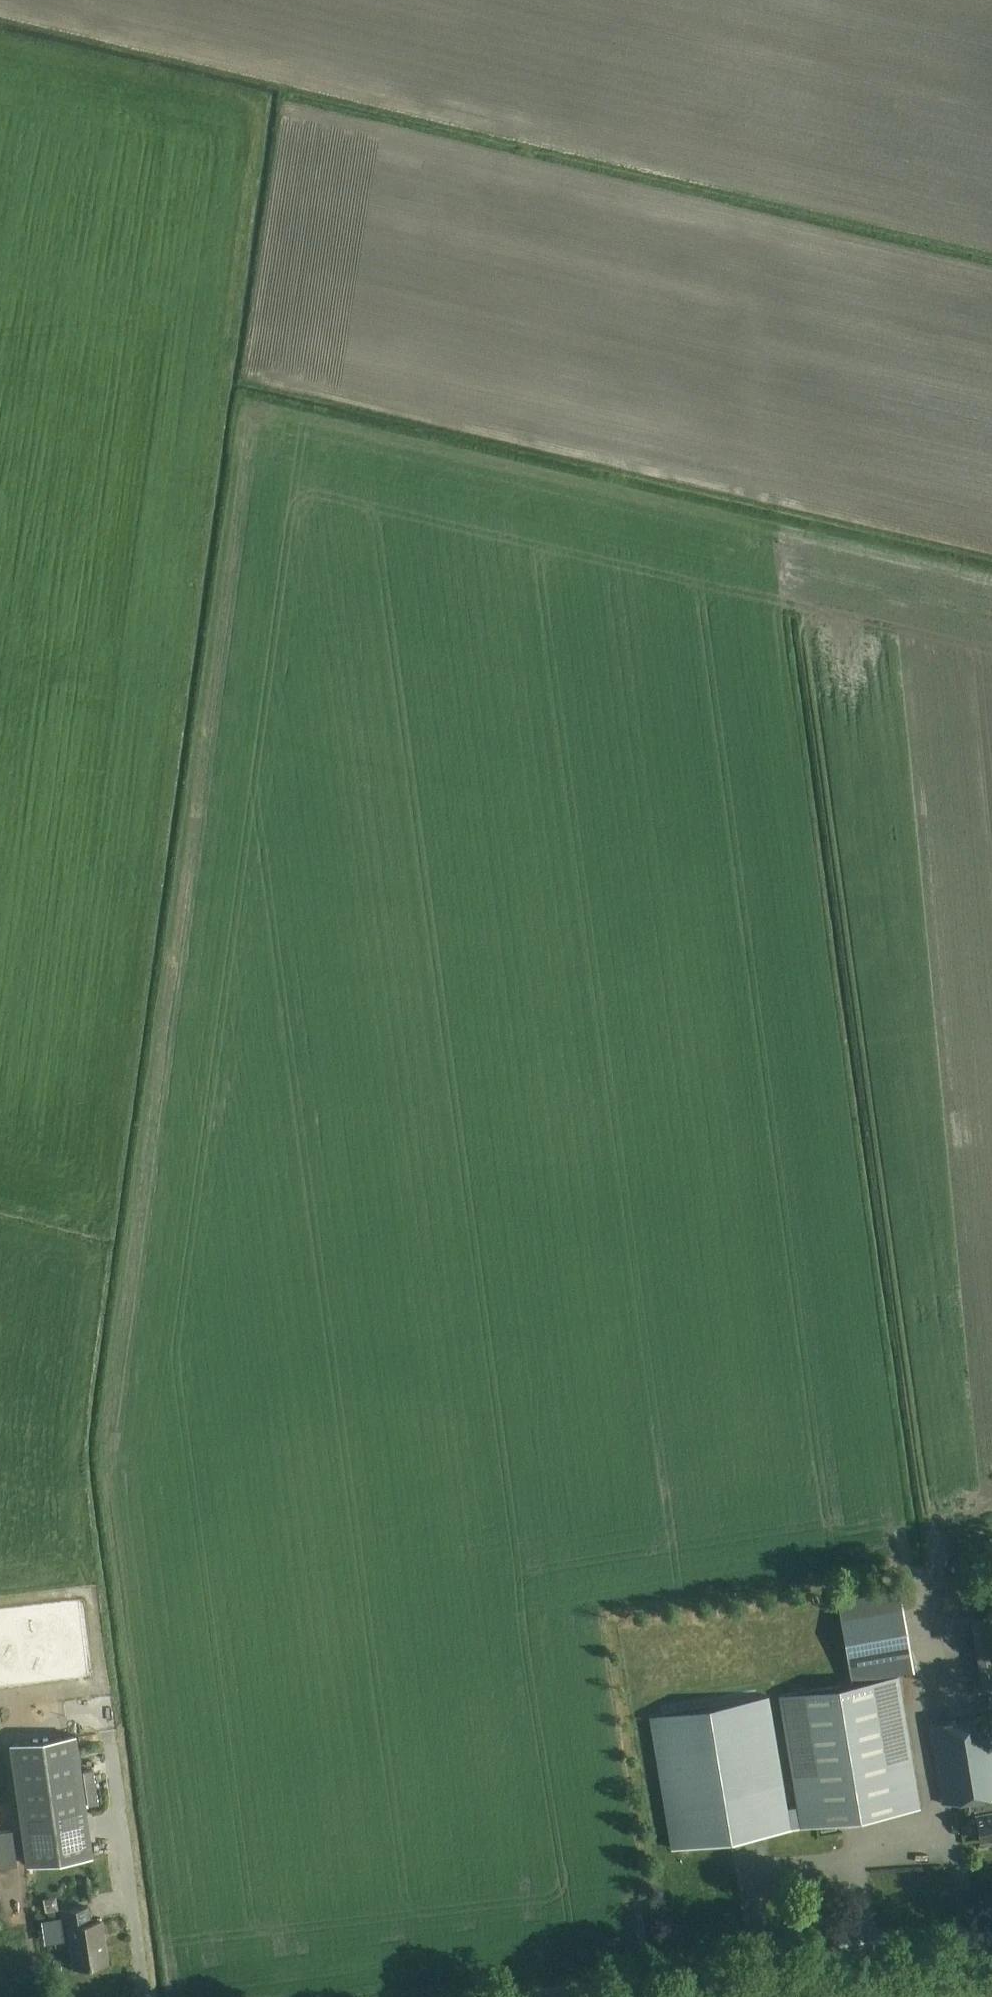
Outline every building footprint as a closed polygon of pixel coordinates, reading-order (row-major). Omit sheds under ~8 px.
[(850,1680),(914,1669),(900,1588),(836,1599),(850,1680)] [(920,1807),(899,1675),(778,1694),(796,1805),(787,1806),(769,1695),(648,1715),(669,1848),(920,1807)] [(991,1840),(991,1715),(929,1725),(941,1804),(973,1799),(980,1842),(991,1840)] [(10,1744),(26,1864),(90,1855),(74,1735),(10,1744)] [(88,1907),(60,1911),(62,1928),(69,1927),(74,1968),(108,1963),(103,1920),(90,1922),(88,1907)]
